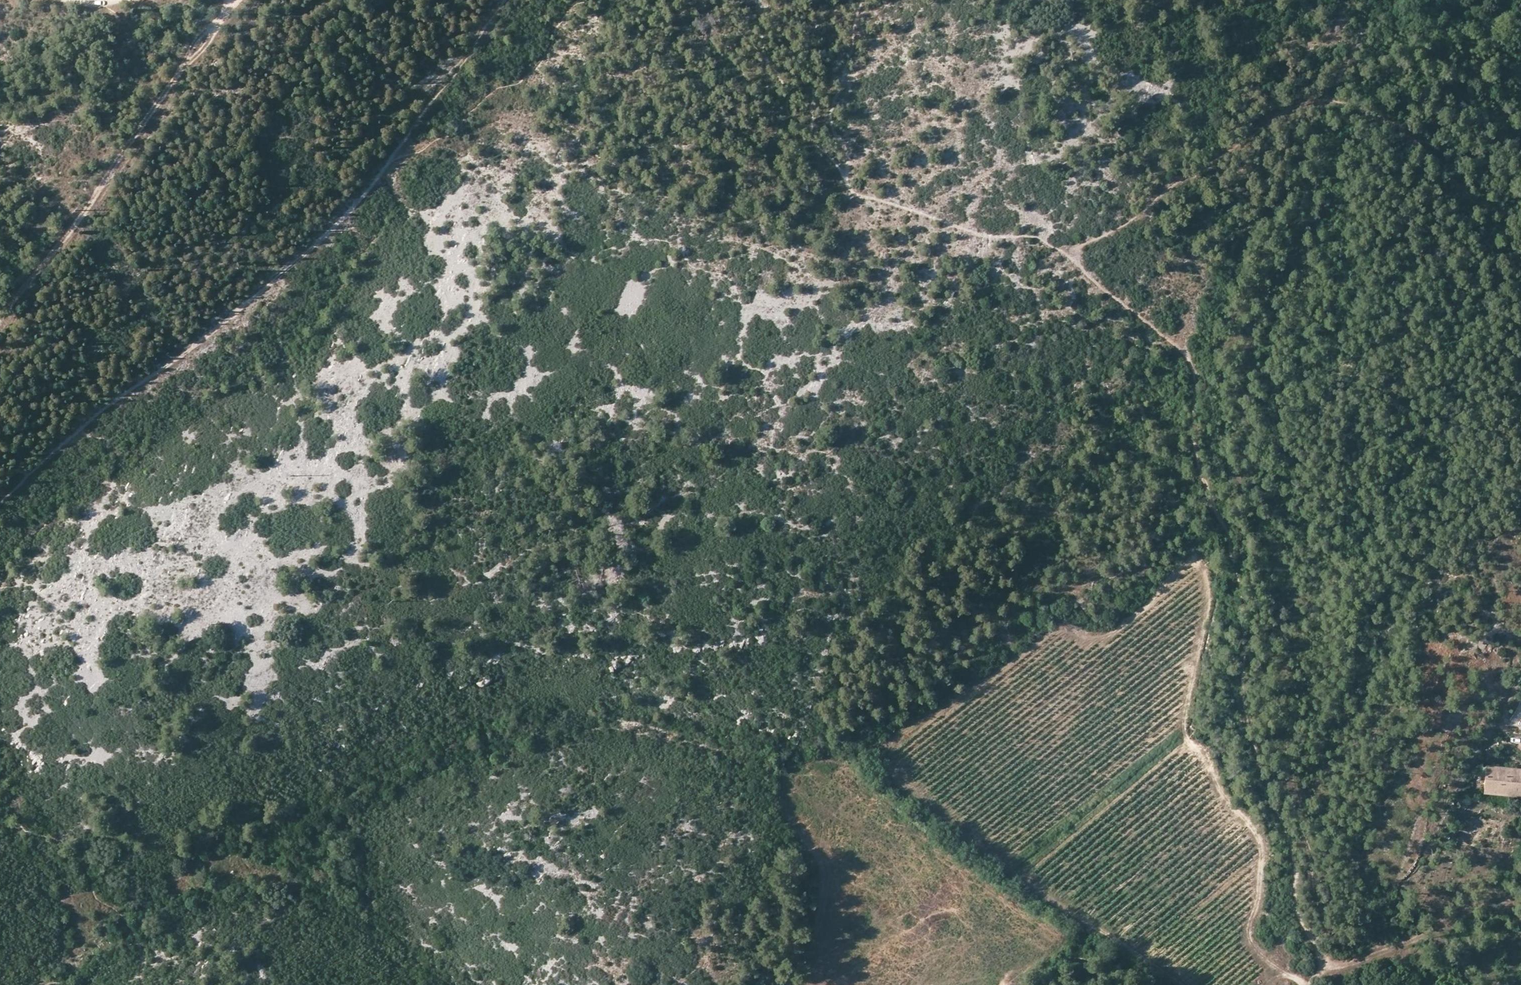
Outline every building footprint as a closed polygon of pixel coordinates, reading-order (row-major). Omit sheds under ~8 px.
[(1503,767),(1502,774),(1493,774),(1493,766),(1484,765),(1483,785),(1486,789),(1488,791),(1511,793),(1512,790),(1520,790),(1520,768),(1503,767)]
